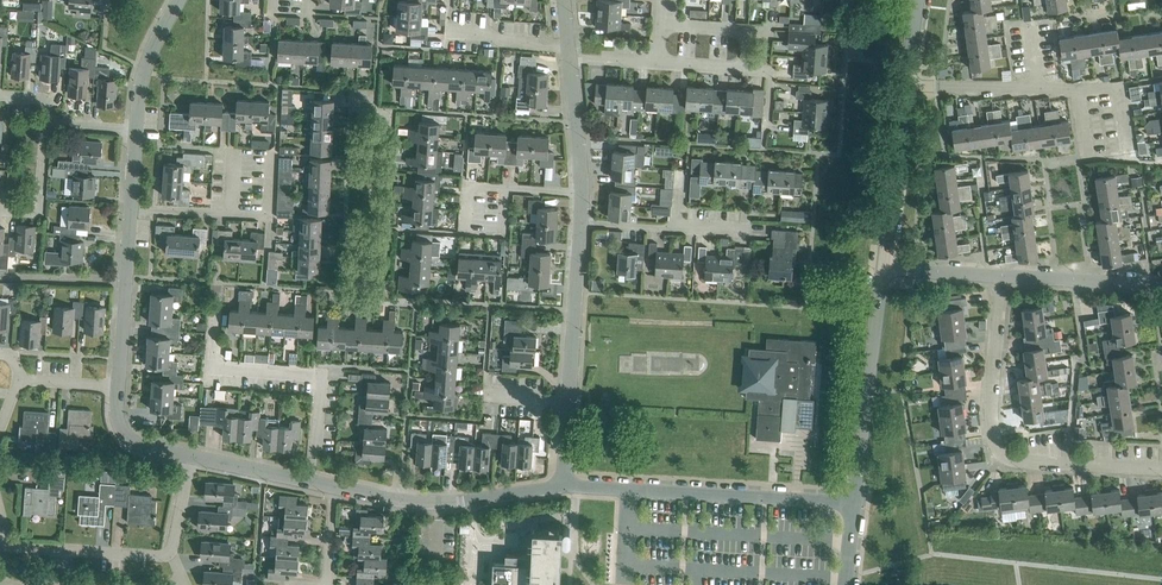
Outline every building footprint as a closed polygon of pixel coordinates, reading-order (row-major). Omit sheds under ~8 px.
[(91,7),(91,0),(70,0),(70,6),(78,6),(77,15),(90,16),(91,7)] [(220,11),(234,11),(234,18),(251,19),(252,11),(240,11),(240,2),(249,2),(249,0),(221,0),(220,11)] [(356,0),(331,0),(331,4),(345,5),(345,13),(361,14),(362,6),(362,0),(356,0)] [(437,0),(413,0),(413,1),(399,1),(398,15),(421,17),(421,8),(429,8),(430,3),(436,3),(437,0)] [(516,0),(530,1),(529,10),(538,10),(537,0),(516,0)] [(630,0),(615,0),(614,0),(598,0),(597,13),(621,14),(622,7),(630,7),(630,0)] [(972,10),(983,9),(992,8),(990,0),(991,0),(970,0),(972,10)] [(1033,0),(1025,0),(1026,9),(1034,8),(1033,0)] [(1067,0),(1034,0),(1034,4),(1047,2),(1048,10),(1068,7),(1067,0)] [(43,19),(52,19),(52,7),(44,7),(43,19)] [(691,9),(690,17),(699,17),(699,10),(691,9)] [(984,16),(983,9),(972,10),(963,11),(965,26),(997,21),(996,14),(984,16)] [(620,22),(621,14),(597,13),(596,26),(616,28),(615,35),(630,36),(631,23),(620,22)] [(805,14),(804,23),(821,24),(822,15),(805,14)] [(428,39),(428,31),(429,26),(420,25),(421,17),(398,15),(397,30),(412,31),(411,38),(421,39),(428,39)] [(251,26),(251,19),(234,18),(234,26),(225,25),(224,41),(244,42),(253,42),(253,36),(244,35),(244,26),(251,26)] [(998,28),(997,21),(965,26),(967,40),(987,37),(986,30),(998,28)] [(821,32),(821,24),(804,23),(803,31),(821,32)] [(8,26),(0,26),(0,59),(1,45),(7,45),(8,26)] [(1118,37),(1119,37),(1117,29),(1103,31),(1107,63),(1114,62),(1112,50),(1119,49),(1120,48),(1118,37)] [(1107,63),(1103,31),(1088,33),(1091,53),(1099,52),(1101,64),(1107,63)] [(1160,31),(1146,33),(1149,53),(1156,52),(1158,64),(1161,64),(1161,43),(1160,31)] [(1091,53),(1088,33),(1074,35),(1079,67),(1085,66),(1086,66),(1084,54),(1091,53)] [(1149,53),(1146,33),(1132,35),(1137,67),(1144,66),(1142,54),(1149,53)] [(371,65),(372,44),(366,43),(367,35),(359,34),(359,43),(358,64),(371,65)] [(827,58),(828,44),(806,43),(807,35),(789,34),(788,42),(795,42),(795,48),(803,49),(802,56),(827,58)] [(1079,67),(1074,35),(1060,37),(1063,57),(1070,56),(1072,68),(1073,68),(1079,67)] [(1137,67),(1132,35),(1119,37),(1118,37),(1120,48),(1119,49),(1120,57),(1128,56),(1130,68),(1136,68),(1137,67)] [(988,44),(987,37),(967,40),(969,54),(1001,50),(1000,42),(988,44)] [(291,60),(293,39),(280,38),(278,59),(291,60)] [(304,61),(306,40),(293,39),(291,60),(299,60),(299,64),(301,66),(304,66),(304,61)] [(304,61),(325,62),(325,52),(318,52),(319,40),(306,40),(304,61)] [(243,51),(244,42),(224,41),(224,57),(236,57),(236,65),(251,65),(251,51),(243,51)] [(345,63),(346,42),(333,41),(332,62),(345,63)] [(358,64),(359,43),(346,42),(345,63),(358,64)] [(65,68),(66,49),(67,44),(51,43),(51,55),(42,54),(41,78),(59,79),(59,67),(65,68)] [(37,46),(32,46),(26,46),(25,53),(14,52),(12,76),(28,77),(30,61),(36,61),(37,46)] [(86,46),(85,57),(96,58),(96,47),(86,46)] [(990,58),(1002,56),(1001,50),(969,54),(971,69),(991,66),(990,58)] [(826,72),(827,58),(802,56),(802,64),(794,63),(793,77),(808,78),(808,71),(826,72)] [(94,77),(95,66),(96,58),(85,57),(82,57),(81,68),(70,68),(69,92),(86,94),(88,77),(94,77)] [(406,95),(408,65),(394,64),(393,84),(402,84),(401,94),(406,95)] [(548,73),(536,72),(533,72),(533,65),(519,64),(518,76),(519,76),(519,86),(547,88),(548,73)] [(421,86),(422,66),(408,65),(406,95),(412,95),(413,85),(421,86)] [(114,105),(116,81),(109,80),(110,67),(95,66),(94,77),(93,85),(99,85),(98,104),(114,105)] [(434,97),(436,67),(422,66),(421,86),(429,86),(429,96),(433,97),(434,97)] [(449,88),(450,68),(436,67),(434,97),(440,97),(440,87),(449,88)] [(462,99),(464,69),(450,68),(449,88),(457,88),(456,98),(462,99)] [(476,90),(478,70),(464,69),(462,99),(467,99),(468,89),(476,90)] [(491,78),(492,71),(478,70),(476,90),(485,90),(484,100),(490,101),(491,86),(491,78)] [(1149,98),(1161,96),(1161,81),(1159,81),(1160,89),(1148,91),(1149,98)] [(618,115),(619,105),(620,84),(607,83),(596,83),(595,104),(606,104),(605,114),(618,115)] [(639,110),(640,91),(633,90),(634,85),(620,84),(619,105),(632,106),(631,109),(639,110)] [(803,112),(827,113),(829,99),(811,98),(810,86),(799,85),(799,89),(796,89),(796,97),(803,97),(803,112)] [(546,104),(547,88),(519,86),(518,96),(517,96),(516,109),(530,110),(531,103),(546,104)] [(659,108),(660,87),(647,86),(647,91),(640,91),(639,110),(645,110),(646,107),(659,108)] [(699,108),(701,87),(687,86),(687,91),(680,90),(680,94),(679,110),(686,110),(686,107),(699,108)] [(510,95),(510,87),(501,87),(501,95),(510,95)] [(679,110),(680,94),(673,93),(674,88),(660,87),(659,108),(672,109),(671,112),(679,112),(679,110)] [(719,112),(720,93),(713,93),(714,88),(701,87),(699,108),(712,109),(712,112),(719,112)] [(739,111),(741,90),(727,89),(727,94),(720,93),(719,112),(726,113),(726,110),(739,111)] [(754,91),(741,90),(739,111),(752,112),(752,115),(759,115),(761,96),(753,96),(754,91)] [(1149,98),(1150,105),(1161,103),(1161,96),(1149,98)] [(252,119),(253,100),(238,99),(237,113),(229,112),(228,130),(236,130),(237,118),(246,119),(245,128),(252,129),(253,119),(252,119)] [(313,99),(313,112),(334,113),(334,100),(313,99)] [(776,99),(775,109),(783,109),(784,100),(776,99)] [(275,129),(276,114),(269,113),(269,101),(253,100),(252,119),(253,119),(262,120),(261,128),(275,129)] [(206,121),(207,102),(191,101),(190,113),(171,112),(170,128),(184,128),(190,129),(196,129),(197,121),(205,121),(206,121)] [(228,130),(229,112),(222,112),(223,103),(207,102),(206,121),(205,121),(205,130),(212,131),(212,122),(221,122),(221,129),(228,130)] [(1000,109),(994,110),(998,142),(1012,140),(1010,129),(1011,129),(1010,120),(1002,121),(1000,109)] [(1058,109),(1051,110),(1056,142),(1071,140),(1068,120),(1060,122),(1058,109)] [(998,142),(994,110),(987,111),(988,123),(981,124),(984,144),(998,142)] [(1056,142),(1051,110),(1044,111),(1046,124),(1039,125),(1042,144),(1056,142)] [(1161,111),(1161,118),(1152,119),(1153,126),(1161,125),(1161,111)] [(333,126),(334,113),(313,112),(312,120),(307,119),(307,125),(312,125),(333,126)] [(827,127),(828,113),(803,112),(803,119),(794,119),(794,132),(809,134),(809,126),(827,127)] [(984,144),(981,124),(974,125),(972,113),(971,113),(965,114),(970,146),(984,144)] [(1042,144),(1039,125),(1032,126),(1030,113),(1023,114),(1028,146),(1042,144)] [(423,114),(422,121),(439,122),(440,115),(423,114)] [(950,121),(952,128),(955,148),(970,146),(965,114),(958,115),(959,119),(950,121)] [(1028,146),(1023,114),(1023,115),(1019,115),(1016,115),(1018,128),(1011,129),(1010,129),(1012,140),(1013,149),(1028,146)] [(438,137),(439,122),(422,121),(420,121),(419,129),(409,129),(408,134),(438,137)] [(332,139),(333,126),(312,125),(312,133),(308,133),(306,135),(306,138),(311,138),(332,139)] [(1153,126),(1154,133),(1161,132),(1161,125),(1153,126)] [(190,132),(190,129),(184,128),(183,141),(191,141),(191,133),(190,132)] [(490,152),(491,133),(476,132),(475,147),(469,147),(468,161),(481,162),(482,152),(490,152)] [(717,142),(717,137),(717,134),(697,132),(697,141),(717,142)] [(506,134),(491,133),(490,152),(498,153),(497,163),(510,164),(511,150),(505,149),(506,134)] [(437,150),(438,137),(408,134),(408,140),(418,141),(418,149),(437,150)] [(532,155),(534,136),(519,135),(518,150),(511,150),(510,164),(523,165),(524,155),(532,155)] [(549,137),(534,136),(532,155),(541,156),(540,166),(553,167),(554,153),(548,152),(549,137)] [(753,136),(753,145),(761,146),(762,136),(753,136)] [(332,152),(332,139),(311,138),(311,151),(332,152)] [(59,159),(58,167),(65,167),(72,168),(88,169),(89,162),(100,163),(102,142),(83,140),(83,141),(74,140),(73,160),(59,159)] [(614,151),(613,164),(634,165),(643,166),(644,145),(619,144),(619,151),(614,151)] [(297,154),(297,147),(280,146),(280,153),(297,154)] [(673,155),(674,146),(664,146),(663,154),(673,155)] [(437,150),(418,149),(417,157),(407,156),(406,164),(418,165),(418,171),(436,172),(437,167),(442,167),(443,151),(437,150)] [(183,157),(177,156),(177,164),(165,163),(164,179),(183,180),(184,170),(192,170),(192,163),(204,164),(204,161),(211,161),(212,154),(184,152),(183,157)] [(311,158),(310,166),(304,165),(303,171),(310,171),(331,172),(332,159),(311,158)] [(727,182),(729,161),(715,160),(715,162),(702,161),(702,160),(704,160),(704,159),(692,158),(692,169),(701,169),(700,176),(692,175),(692,174),(691,174),(689,201),(690,201),(691,194),(699,195),(700,183),(714,184),(715,181),(727,182)] [(755,169),(755,170),(756,165),(742,164),(742,162),(729,161),(727,182),(740,183),(739,186),(754,187),(755,169)] [(967,162),(966,162),(935,167),(937,181),(957,179),(956,171),(968,170),(967,162)] [(633,178),(634,165),(613,164),(612,177),(617,177),(616,184),(635,185),(636,178),(633,178)] [(53,166),(53,176),(65,177),(65,167),(58,167),(53,166)] [(88,176),(88,169),(72,168),(65,167),(65,177),(74,177),(73,194),(94,195),(95,176),(88,176)] [(781,190),(782,170),(769,169),(769,170),(755,170),(755,169),(754,187),(753,192),(768,193),(768,190),(781,190)] [(782,170),(781,190),(780,196),(793,197),(793,195),(801,195),(802,173),(795,172),(795,171),(782,170)] [(1031,184),(1028,170),(996,174),(997,182),(1010,180),(1011,187),(1031,184)] [(330,185),(331,172),(310,171),(310,178),(303,178),(303,184),(309,185),(309,184),(330,185)] [(441,173),(436,172),(418,171),(417,178),(415,178),(415,186),(404,186),(404,191),(434,194),(434,193),(439,193),(441,173)] [(1129,180),(1127,172),(1095,177),(1098,192),(1117,189),(1116,182),(1129,180)] [(1132,178),(1133,187),(1140,186),(1143,185),(1142,176),(1132,178)] [(182,189),(183,180),(164,179),(162,195),(174,195),(174,203),(189,204),(190,190),(182,189)] [(971,191),(970,184),(958,186),(957,179),(937,181),(939,196),(971,191)] [(978,183),(970,184),(971,191),(979,190),(978,183)] [(330,198),(330,185),(309,184),(309,185),(309,197),(330,198)] [(635,192),(635,185),(616,184),(616,191),(611,191),(610,203),(631,205),(632,192),(635,192)] [(1033,199),(1031,184),(1011,187),(1012,195),(999,196),(1000,203),(1033,199)] [(1118,196),(1117,189),(1098,192),(1100,206),(1132,201),(1131,194),(1118,196)] [(433,207),(434,194),(404,191),(404,197),(414,198),(413,206),(433,207)] [(960,200),(972,198),(971,191),(939,196),(941,209),(941,210),(952,209),(961,208),(960,200)] [(293,207),(294,197),(291,197),(291,193),(285,193),(284,200),(278,199),(277,206),(293,207)] [(329,211),(330,198),(309,197),(308,204),(303,204),(302,210),(308,210),(329,211)] [(538,212),(537,222),(556,224),(558,208),(543,207),(543,200),(529,199),(528,211),(538,212)] [(1035,213),(1033,199),(1000,203),(1001,210),(1014,208),(1015,215),(1015,216),(1032,213),(1032,214),(1035,213)] [(1133,209),(1132,201),(1100,206),(1102,220),(1116,218),(1116,219),(1122,218),(1128,217),(1127,209),(1133,209)] [(630,215),(631,205),(610,203),(609,217),(626,218),(626,221),(637,222),(637,215),(630,215)] [(659,204),(652,203),(651,208),(651,211),(651,213),(670,215),(671,205),(659,204)] [(61,233),(76,234),(77,227),(88,228),(90,207),(71,206),(69,226),(61,226),(61,233)] [(438,208),(433,207),(413,206),(412,214),(402,213),(402,219),(431,222),(431,224),(437,224),(438,208)] [(295,210),(293,210),(277,209),(277,217),(294,217),(295,210)] [(811,221),(811,211),(782,209),(781,220),(811,221)] [(953,216),(952,209),(941,210),(941,209),(932,211),(934,226),(966,221),(965,214),(953,216)] [(1034,227),(1032,214),(1032,213),(1015,216),(1015,215),(1012,215),(1013,223),(1001,225),(1001,227),(1002,232),(1034,227)] [(301,218),(294,217),(293,231),(300,231),(321,232),(322,218),(301,218)] [(1117,225),(1116,219),(1116,218),(1102,220),(1096,220),(1098,235),(1130,231),(1130,230),(1129,224),(1117,225)] [(967,228),(966,221),(934,226),(936,240),(956,237),(955,229),(967,228)] [(555,239),(556,224),(537,222),(537,232),(523,232),(522,244),(536,245),(537,238),(555,239)] [(182,254),(184,235),(175,234),(175,226),(156,224),(156,232),(161,232),(160,240),(167,241),(167,253),(182,254)] [(17,237),(10,236),(9,244),(9,255),(15,255),(16,256),(16,248),(34,250),(35,226),(17,225),(17,237)] [(206,243),(208,228),(194,227),(193,235),(184,235),(182,254),(198,255),(199,243),(206,243)] [(1036,242),(1034,227),(1002,232),(1003,239),(1015,237),(1016,245),(1036,242)] [(9,244),(3,244),(4,228),(0,228),(0,267),(8,267),(9,255),(9,244)] [(796,258),(798,230),(774,228),(772,255),(770,255),(769,275),(792,277),(794,258),(796,258)] [(240,258),(241,239),(232,238),(233,230),(219,229),(218,244),(225,245),(224,257),(240,258)] [(622,231),(608,230),(607,237),(621,238),(622,231)] [(251,240),(241,239),(240,258),(256,259),(257,247),(264,248),(265,232),(251,231),(251,240)] [(321,244),(321,232),(300,231),(300,244),(321,244)] [(1131,237),(1130,231),(1098,235),(1100,250),(1120,247),(1119,239),(1131,237)] [(417,232),(416,239),(432,241),(433,234),(417,232)] [(84,242),(79,241),(80,234),(76,234),(61,233),(60,241),(62,241),(61,253),(47,252),(47,251),(46,251),(46,262),(64,264),(64,263),(63,263),(63,259),(82,261),(84,242)] [(957,244),(956,237),(936,240),(938,255),(970,250),(969,243),(957,244)] [(402,247),(402,253),(431,255),(432,241),(416,239),(413,239),(412,248),(402,247)] [(644,257),(645,243),(629,242),(628,251),(618,250),(617,270),(627,271),(626,273),(635,274),(637,257),(644,257)] [(669,276),(670,252),(657,251),(657,243),(650,242),(649,257),(656,258),(655,275),(669,276)] [(1038,257),(1036,242),(1016,245),(1017,252),(1005,254),(1006,261),(1038,257)] [(320,257),(321,244),(300,244),(299,250),(292,250),(292,256),(299,256),(320,257)] [(536,252),(536,245),(522,244),(521,256),(531,257),(530,267),(550,268),(551,253),(536,252)] [(691,260),(692,245),(684,245),(684,253),(670,252),(669,276),(682,277),(684,260),(691,260)] [(718,280),(720,255),(706,254),(707,246),(699,246),(698,261),(705,261),(704,279),(718,280)] [(744,249),(743,264),(750,264),(751,247),(744,246),(744,249)] [(1121,254),(1120,247),(1100,250),(1102,265),(1134,260),(1133,253),(1133,252),(1121,254)] [(743,264),(744,249),(727,248),(727,256),(720,255),(718,280),(732,281),(733,263),(743,264)] [(275,269),(276,258),(276,252),(269,251),(268,268),(275,269)] [(471,287),(474,253),(459,252),(458,276),(467,276),(466,287),(471,287)] [(430,269),(431,255),(402,253),(401,258),(411,259),(411,267),(430,269)] [(486,278),(488,254),(474,253),(471,287),(477,287),(478,277),(486,278)] [(502,259),(500,259),(501,255),(488,254),(486,278),(494,278),(494,288),(500,289),(502,259)] [(319,270),(320,257),(299,256),(299,269),(296,269),(295,278),(310,278),(312,277),(312,270),(319,270)] [(429,283),(430,269),(411,267),(410,275),(400,275),(399,289),(420,291),(421,282),(429,283)] [(548,284),(550,268),(530,267),(530,277),(520,277),(508,277),(507,288),(533,290),(534,283),(548,284)] [(152,293),(151,307),(172,309),(173,300),(182,301),(183,288),(169,287),(169,294),(152,293)] [(243,330),(246,290),(239,290),(238,310),(230,309),(229,329),(243,330)] [(253,291),(246,290),(243,330),(257,331),(258,311),(251,311),(253,291)] [(278,313),(278,307),(279,307),(280,293),(273,292),(273,302),(271,332),(285,333),(286,313),(278,313)] [(314,315),(306,315),(308,295),(301,294),(301,295),(301,304),(298,334),(313,335),(314,315)] [(939,310),(940,324),(964,321),(963,307),(962,307),(962,304),(967,303),(966,297),(946,299),(947,309),(939,310)] [(1022,309),(1024,322),(1044,320),(1043,311),(1055,309),(1053,297),(1037,300),(1038,306),(1022,309)] [(17,299),(9,298),(9,304),(0,303),(0,329),(7,329),(8,314),(16,314),(17,299)] [(79,318),(81,301),(74,301),(73,308),(56,307),(54,330),(72,331),(73,317),(79,318)] [(103,331),(105,308),(87,306),(88,302),(81,301),(79,318),(86,318),(85,330),(103,331)] [(273,302),(267,302),(267,312),(258,311),(257,331),(271,332),(273,302)] [(298,334),(301,304),(295,304),(294,314),(286,313),(285,333),(298,334)] [(172,317),(172,309),(151,307),(150,322),(167,323),(166,330),(180,331),(181,318),(172,317)] [(360,348),(362,318),(361,318),(362,307),(357,307),(355,328),(347,327),(346,347),(360,348)] [(1112,321),(1113,329),(1133,326),(1131,313),(1115,315),(1114,308),(1098,311),(1099,317),(1100,323),(1112,321)] [(46,333),(48,317),(40,316),(40,321),(23,319),(21,343),(39,344),(39,333),(46,333)] [(332,346),(334,316),(328,316),(328,326),(319,325),(318,345),(332,346)] [(346,347),(347,327),(339,326),(339,316),(334,316),(332,346),(346,347)] [(373,349),(375,329),(366,328),(367,318),(362,318),(360,348),(373,349)] [(387,350),(389,320),(384,319),(383,329),(375,329),(373,349),(387,350)] [(395,320),(389,320),(387,350),(402,350),(403,331),(394,330),(395,320)] [(1045,328),(1044,320),(1024,322),(1026,336),(1038,335),(1039,341),(1054,339),(1053,327),(1045,328)] [(966,334),(964,321),(940,324),(942,338),(945,337),(946,347),(966,344),(965,335),(966,334)] [(196,330),(205,330),(205,323),(197,322),(196,330)] [(459,338),(460,324),(440,322),(440,331),(430,330),(429,335),(459,338)] [(535,351),(536,336),(521,335),(522,326),(508,325),(506,342),(513,342),(513,349),(533,350),(533,351),(535,351)] [(1135,340),(1133,326),(1113,329),(1115,338),(1103,339),(1104,351),(1120,349),(1119,342),(1135,340)] [(179,344),(180,331),(166,330),(166,337),(149,336),(148,350),(169,352),(170,344),(179,344)] [(458,352),(459,338),(429,335),(429,341),(439,342),(438,350),(458,352)] [(812,362),(815,362),(816,341),(767,337),(766,348),(749,347),(749,357),(744,356),(742,387),(746,388),(746,397),(759,398),(756,438),(781,440),(782,427),(795,428),(795,426),(812,427),(814,399),(809,398),(812,362)] [(1044,353),(1056,351),(1062,350),(1060,338),(1054,339),(1039,341),(1040,348),(1024,350),(1026,364),(1045,361),(1044,353)] [(967,351),(966,344),(946,347),(947,356),(938,358),(939,359),(935,359),(937,371),(936,371),(936,372),(940,371),(964,368),(962,354),(962,352),(967,351)] [(532,365),(533,351),(533,350),(513,349),(511,348),(510,356),(503,355),(502,370),(516,371),(517,364),(532,365)] [(1121,356),(1120,349),(1104,351),(1106,363),(1114,362),(1115,371),(1134,368),(1132,354),(1121,356)] [(168,360),(169,352),(148,350),(147,365),(163,366),(163,373),(170,374),(177,374),(178,361),(168,360)] [(457,366),(458,352),(438,350),(438,358),(427,358),(427,363),(457,366)] [(1046,370),(1045,361),(1026,364),(1027,377),(1028,377),(1038,376),(1050,375),(1059,374),(1058,368),(1046,370)] [(456,379),(457,366),(427,363),(427,369),(437,370),(436,378),(456,379)] [(966,382),(964,368),(940,371),(942,385),(944,385),(946,394),(966,392),(965,382),(966,382)] [(1137,381),(1134,368),(1115,371),(1116,379),(1104,381),(1105,386),(1108,386),(1107,385),(1127,383),(1137,381)] [(390,397),(391,383),(375,381),(376,374),(362,373),(361,388),(369,388),(368,395),(390,397)] [(183,388),(184,375),(177,374),(170,374),(170,381),(153,379),(152,394),(173,396),(174,387),(183,388)] [(1039,384),(1038,376),(1028,377),(1027,377),(1018,378),(1020,392),(1052,388),(1051,383),(1039,384)] [(455,393),(456,379),(436,378),(435,386),(425,385),(425,391),(455,393)] [(1129,396),(1127,383),(1107,385),(1108,386),(1109,394),(1097,396),(1098,401),(1129,396)] [(1041,395),(1053,393),(1052,388),(1020,392),(1022,406),(1018,406),(1042,403),(1041,395)] [(458,395),(455,395),(455,393),(425,391),(415,390),(415,397),(424,398),(425,397),(429,397),(429,398),(434,398),(434,406),(436,406),(454,407),(454,406),(457,406),(458,395)] [(961,399),(967,398),(966,392),(946,394),(947,404),(938,405),(940,419),(964,416),(962,402),(961,399)] [(173,404),(173,396),(152,394),(151,409),(168,410),(167,417),(181,418),(182,405),(173,404)] [(388,411),(390,397),(368,395),(368,402),(360,401),(358,418),(373,419),(373,410),(388,411)] [(1131,409),(1129,396),(1098,401),(1098,406),(1110,404),(1112,412),(1131,409)] [(1043,411),(1042,403),(1018,406),(1019,412),(1023,412),(1024,420),(1040,417),(1041,424),(1057,422),(1055,410),(1043,411)] [(1083,417),(1084,405),(1076,405),(1076,417),(1083,417)] [(208,407),(201,406),(200,423),(207,424),(217,424),(224,425),(223,437),(237,438),(239,409),(227,408),(218,407),(208,407)] [(92,437),(93,426),(90,426),(91,410),(69,409),(68,428),(61,427),(59,447),(78,448),(79,436),(92,437)] [(259,417),(260,411),(251,410),(251,411),(240,410),(240,409),(239,409),(237,438),(250,439),(251,427),(258,428),(259,417)] [(1133,423),(1131,409),(1112,412),(1113,421),(1101,423),(1103,435),(1104,434),(1116,433),(1117,432),(1118,435),(1133,433),(1131,423),(1133,423)] [(54,451),(55,432),(47,431),(48,412),(25,410),(23,436),(36,437),(35,449),(54,451)] [(966,429),(964,416),(940,419),(942,433),(944,432),(946,442),(966,439),(965,430),(966,429)] [(277,448),(279,419),(267,418),(268,418),(259,417),(258,428),(257,434),(265,435),(264,447),(277,448)] [(372,427),(373,419),(358,418),(357,434),(365,435),(365,441),(386,443),(387,429),(372,427)] [(299,438),(300,420),(291,420),(291,426),(279,425),(280,419),(279,419),(277,448),(291,449),(292,437),(299,438)] [(1081,439),(1082,427),(1075,426),(1074,438),(1081,439)] [(431,463),(433,442),(426,441),(426,433),(412,432),(411,446),(418,447),(417,462),(431,463)] [(453,449),(454,435),(447,435),(447,433),(433,432),(433,442),(431,463),(445,464),(446,449),(453,449)] [(489,447),(496,447),(497,433),(483,432),(482,446),(475,445),(473,466),(488,468),(489,447)] [(516,464),(518,443),(511,442),(512,434),(497,433),(496,447),(503,448),(502,463),(516,464)] [(473,466),(475,445),(468,445),(469,436),(454,435),(453,449),(460,450),(459,465),(473,466)] [(539,450),(540,436),(525,435),(525,443),(518,443),(516,464),(530,465),(532,450),(539,450)] [(967,446),(966,439),(946,442),(947,451),(938,452),(940,466),(964,463),(962,449),(961,447),(967,446)] [(385,457),(386,443),(365,441),(364,448),(356,447),(355,462),(369,463),(370,456),(385,457)] [(966,477),(964,463),(940,466),(942,480),(943,480),(944,490),(966,487),(965,477),(966,477)] [(60,495),(60,489),(64,490),(66,469),(46,467),(45,476),(50,477),(49,488),(25,486),(24,514),(31,515),(32,513),(55,514),(56,495),(60,495)] [(102,470),(101,481),(116,482),(116,471),(102,470)] [(238,500),(238,494),(232,493),(233,483),(208,482),(207,498),(224,500),(223,506),(245,508),(246,508),(247,501),(238,500)] [(1039,510),(1037,494),(1028,495),(1027,484),(1018,486),(1018,482),(1012,483),(1016,510),(1030,508),(1030,512),(1039,510)] [(114,505),(115,484),(108,484),(101,483),(100,483),(100,496),(79,494),(79,506),(81,506),(80,523),(104,525),(105,504),(114,505)] [(1016,510),(1012,483),(1007,483),(1007,487),(998,488),(999,491),(990,492),(991,496),(981,497),(981,501),(978,501),(979,509),(982,509),(982,510),(1001,507),(1002,512),(1016,510)] [(155,524),(156,500),(152,499),(152,495),(130,494),(130,485),(115,484),(114,505),(129,506),(127,522),(155,524)] [(1085,512),(1083,496),(1074,497),(1073,487),(1064,488),(1064,484),(1058,485),(1061,508),(1075,506),(1076,514),(1085,512)] [(1061,508),(1058,485),(1053,485),(1053,489),(1045,490),(1045,493),(1037,494),(1039,510),(1061,508)] [(1131,515),(1129,498),(1120,499),(1119,489),(1110,490),(1110,486),(1104,487),(1108,510),(1121,508),(1122,516),(1131,515)] [(1108,510),(1104,487),(1099,488),(1099,491),(1091,493),(1091,495),(1083,496),(1085,512),(1108,510)] [(1157,492),(1156,488),(1151,489),(1154,512),(1161,511),(1161,491),(1157,492)] [(1154,512),(1151,489),(1145,490),(1146,494),(1137,495),(1137,497),(1129,498),(1131,515),(1154,512)] [(307,518),(308,504),(297,503),(297,496),(280,495),(279,504),(286,504),(285,516),(307,518)] [(245,508),(223,506),(219,506),(218,512),(201,511),(200,527),(225,529),(225,519),(231,520),(232,513),(245,514),(245,508)] [(384,516),(367,515),(368,509),(357,508),(356,527),(354,527),(353,535),(370,536),(371,529),(383,530),(384,516)] [(306,531),(307,518),(285,516),(284,528),(278,528),(277,536),(288,537),(294,538),(295,530),(306,531)] [(558,556),(559,532),(533,531),(532,554),(507,553),(506,554),(513,554),(512,562),(493,561),(492,573),(492,579),(491,584),(557,584),(558,556)] [(288,544),(288,537),(277,536),(271,535),(270,544),(277,545),(276,556),(299,558),(299,545),(288,544)] [(370,543),(370,536),(353,535),(352,544),(352,545),(355,545),(354,556),(365,557),(365,556),(381,557),(382,544),(370,543)] [(233,559),(234,553),(228,553),(229,543),(204,541),(202,558),(219,559),(219,565),(224,565),(242,567),(243,560),(233,559)] [(298,572),(299,558),(276,556),(275,568),(269,568),(268,577),(285,578),(286,571),(298,572)] [(387,557),(381,557),(365,556),(365,557),(364,568),(357,568),(357,576),(374,577),(375,570),(386,571),(387,557)] [(242,567),(224,565),(224,572),(206,571),(205,584),(230,584),(231,578),(241,578),(242,567)] [(374,577),(357,576),(356,584),(358,584),(385,584),(374,584),(374,577)]
